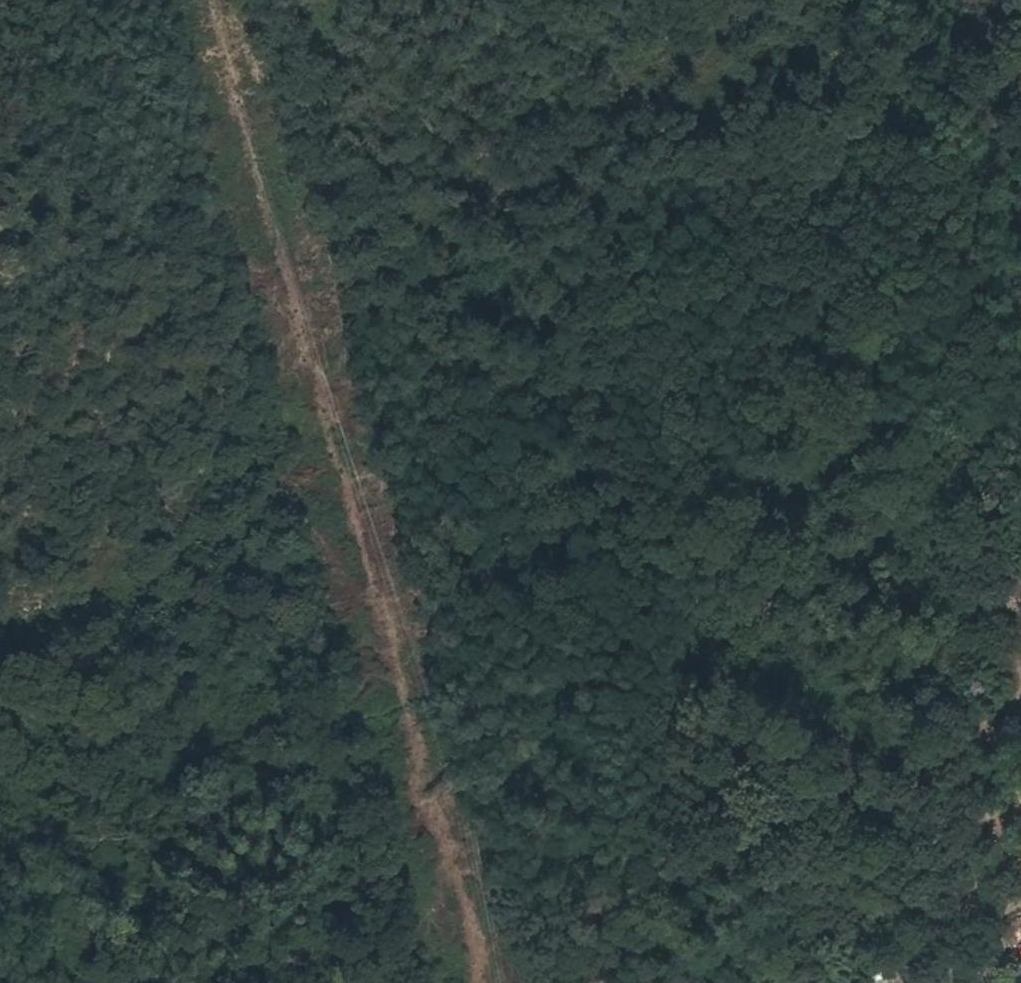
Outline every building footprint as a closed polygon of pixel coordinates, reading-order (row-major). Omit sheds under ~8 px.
[(870,383),(880,394),(890,383),(880,373),(870,383)]
